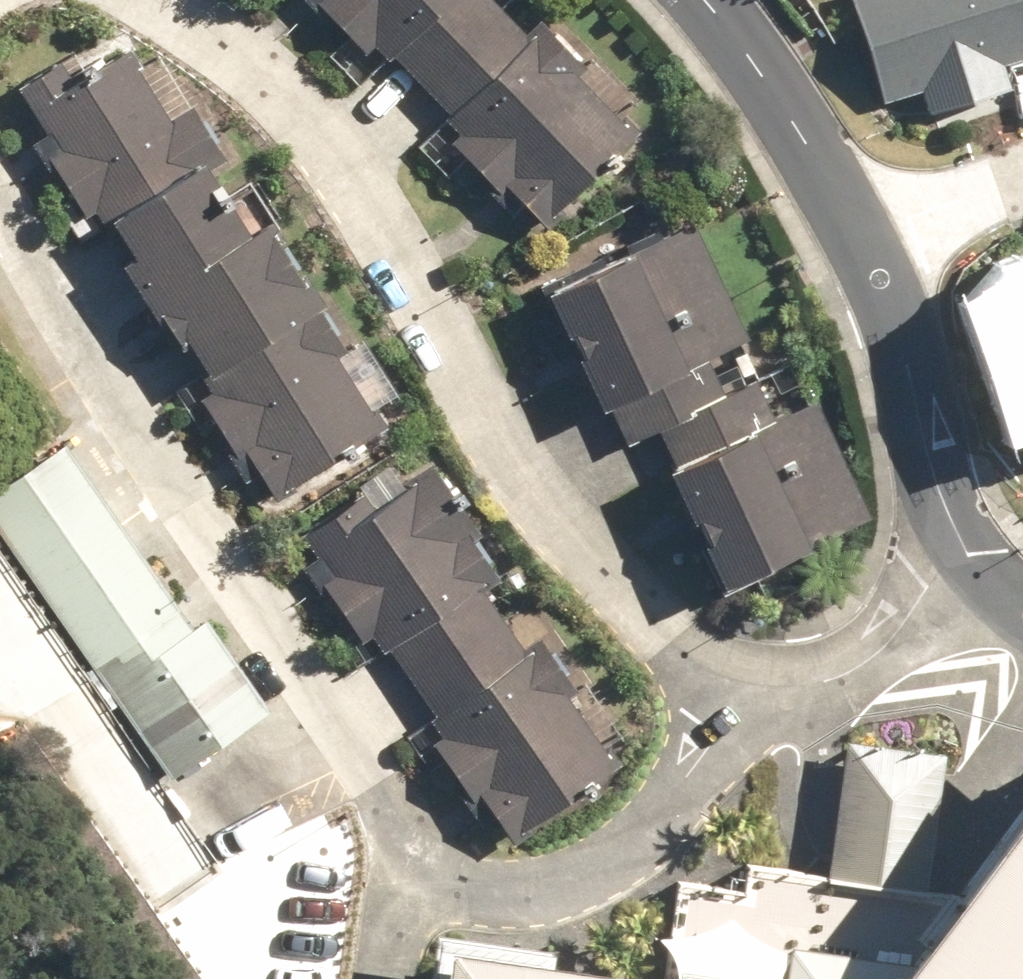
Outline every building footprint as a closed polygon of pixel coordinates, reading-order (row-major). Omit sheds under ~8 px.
[(314,6),(365,59),(375,50),(390,65),(396,59),(425,91),(501,12),(489,0),(321,0),(314,6)] [(1022,53),(1022,0),(853,0),(882,108),(944,90),(950,112),(1013,94),(1004,58),(1022,53)] [(528,41),(501,14),(425,92),(453,123),(447,127),(460,140),(453,146),(499,197),(508,190),(549,232),(643,135),(582,76),(586,73),(540,29),(528,41)] [(174,121),(131,53),(71,86),(60,67),(15,91),(54,157),(46,163),(85,223),(96,215),(109,236),(207,177),(224,167),(187,112),(174,121)] [(248,240),(207,177),(109,236),(130,271),(125,274),(180,357),(184,355),(206,388),(320,317),(325,314),(268,227),(248,240)] [(658,434),(722,404),(703,364),(748,344),(697,229),(546,299),(601,418),(608,415),(624,450),(658,434)] [(978,317),(1015,434),(1022,432),(1022,302),(978,317)] [(276,507),(388,434),(343,363),(348,360),(320,317),(206,388),(213,398),(202,405),(240,465),(246,461),(276,507)] [(722,404),(658,434),(678,476),(671,479),(723,593),(871,522),(816,406),(773,427),(755,390),(722,404)] [(171,783),(270,716),(208,624),(195,633),(67,446),(0,491),(0,533),(171,783)] [(484,542),(428,470),(375,506),(369,498),(306,540),(384,660),(390,654),(416,692),(505,628),(486,601),(502,588),(473,551),(484,542)] [(524,656),(505,628),(416,692),(438,725),(432,727),(513,849),(625,775),(539,646),(524,656)] [(986,863),(971,856),(958,876),(950,888),(933,885),(952,747),(852,732),(832,870),(751,859),(746,885),(682,879),(672,949),(472,918),(462,978),(1022,978),(1022,813),(986,863)]
